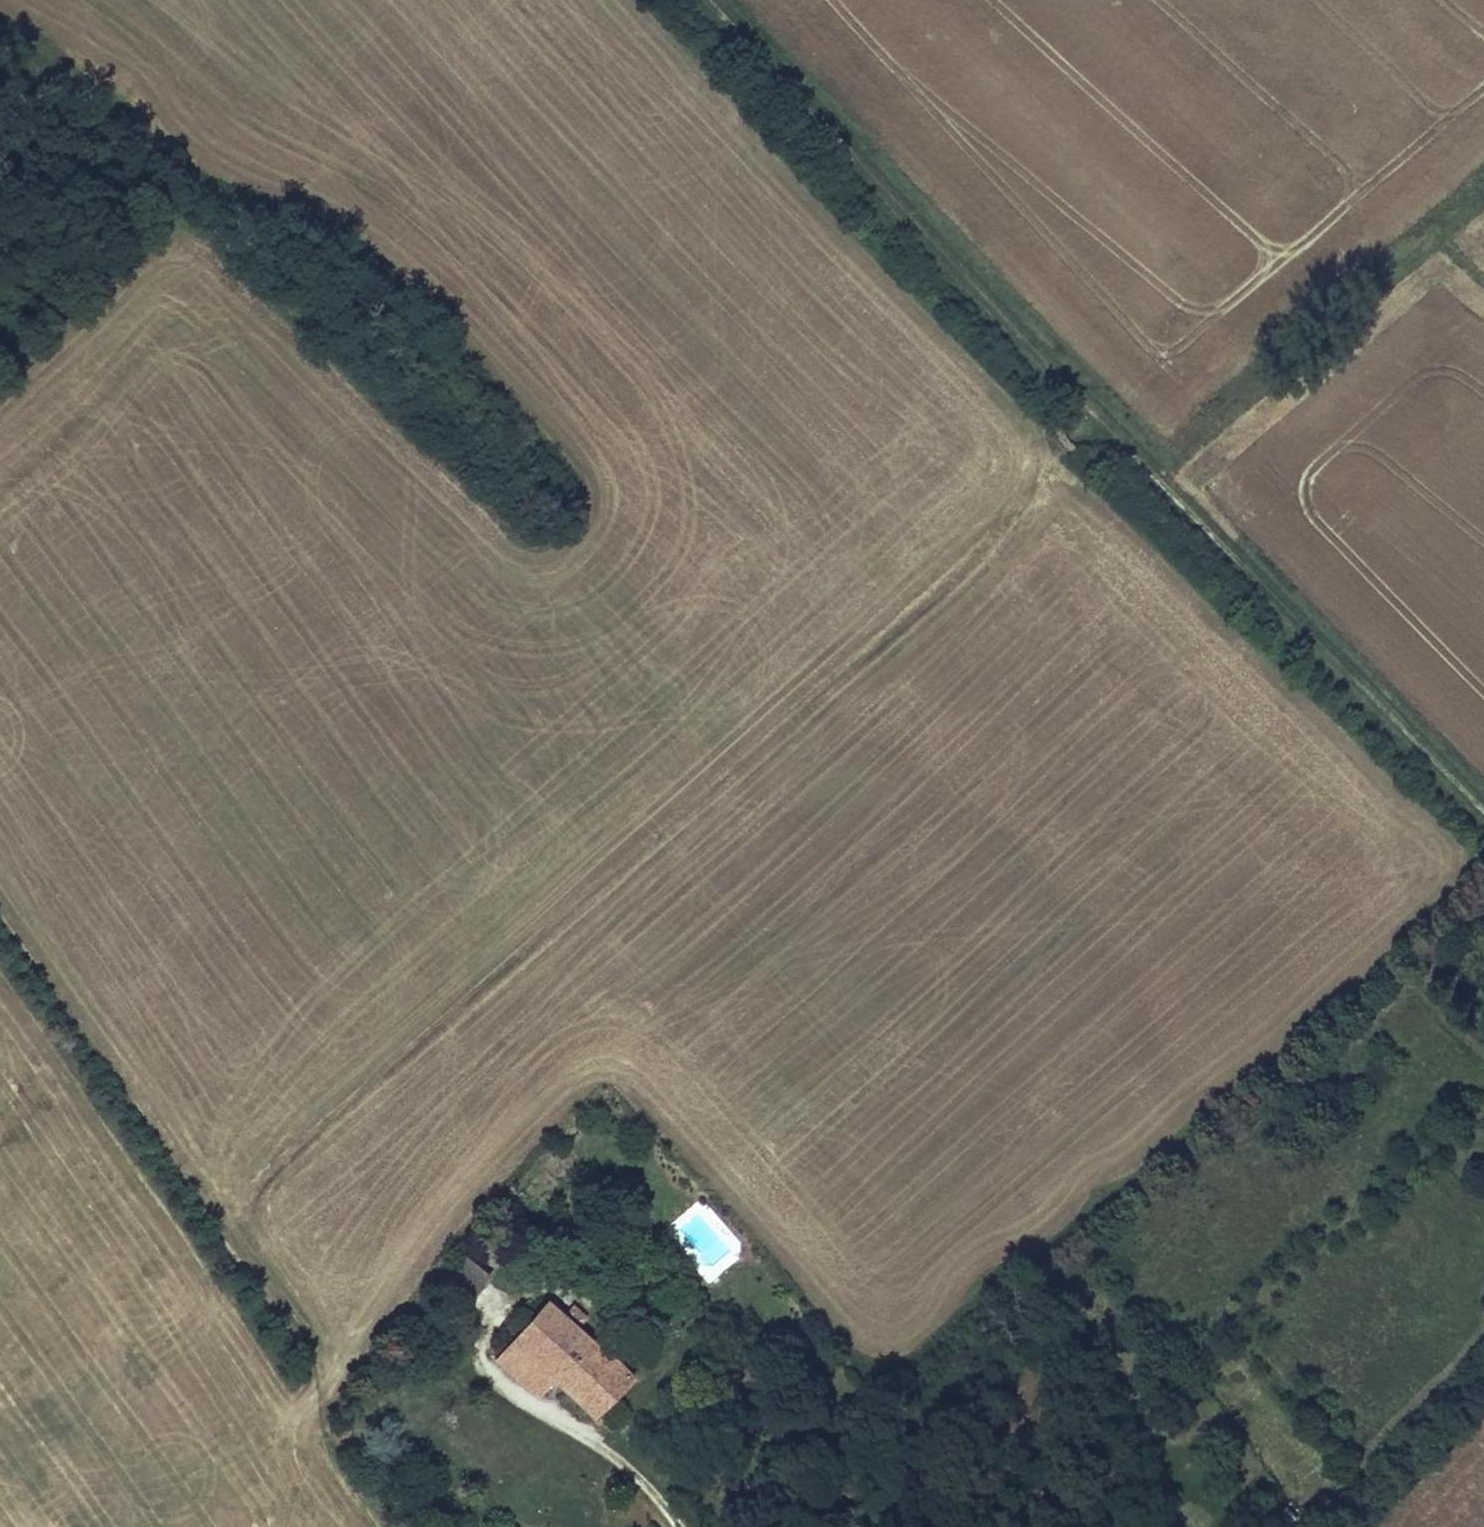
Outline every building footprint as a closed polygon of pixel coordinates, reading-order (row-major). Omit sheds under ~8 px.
[(550,1300),(513,1343),(554,1381),(595,1422),(639,1380),(550,1300)] [(554,1381),(513,1343),(496,1362),(538,1399),(554,1381)]
